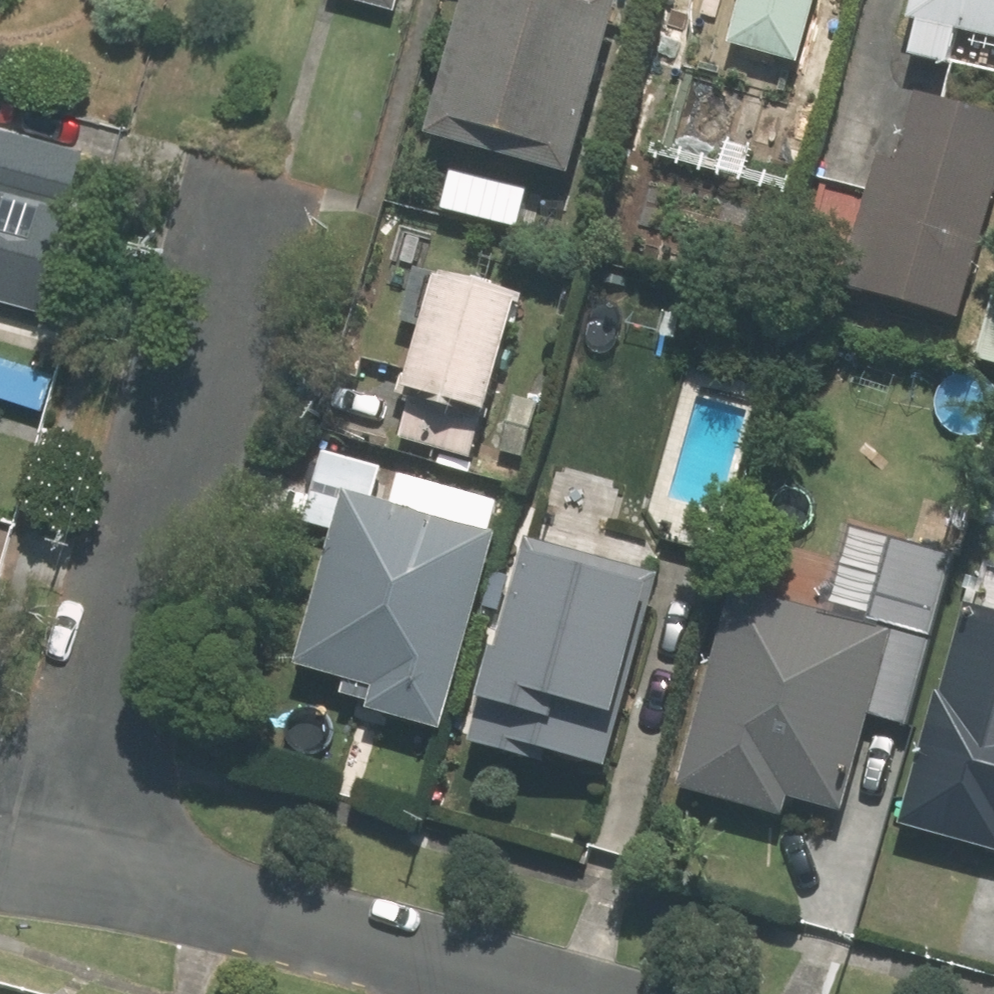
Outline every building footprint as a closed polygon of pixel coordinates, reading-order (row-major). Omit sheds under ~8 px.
[(402,9),(404,0),(362,0),(402,9)] [(617,0),(462,0),(430,142),(577,175),(617,0)] [(731,45),(804,64),(821,0),(743,0),(731,45)] [(911,21),(922,23),(914,57),(951,65),(959,33),(976,37),(974,46),(993,51),(993,0),(916,0),(911,21)] [(880,158),(844,286),(961,318),(993,199),(993,133),(917,112),(902,165),(880,158)] [(0,124),(0,250),(29,130),(0,124)] [(475,457),(485,418),(491,419),(523,294),(416,266),(402,324),(424,329),(412,376),(399,373),(394,394),(413,399),(410,412),(400,409),(396,423),(405,425),(402,439),(475,457)] [(981,361),(993,364),(993,314),(981,361)] [(900,412),(895,431),(955,448),(976,368),(848,333),(837,375),(881,387),(876,406),(900,412)] [(544,402),(516,394),(498,454),(527,462),(544,402)] [(371,703),(368,714),(442,733),(493,540),(509,544),(516,519),(499,514),(503,500),(401,473),(393,503),(376,499),(384,464),(322,449),(304,522),(337,530),(301,667),(347,679),(343,696),(371,703)] [(525,745),(608,767),(650,600),(519,566),(473,747),(521,760),(525,745)] [(730,590),(683,786),(785,810),(788,797),(840,810),(848,779),(855,781),(891,629),(730,590)] [(968,601),(906,829),(993,853),(993,608),(968,601)]
